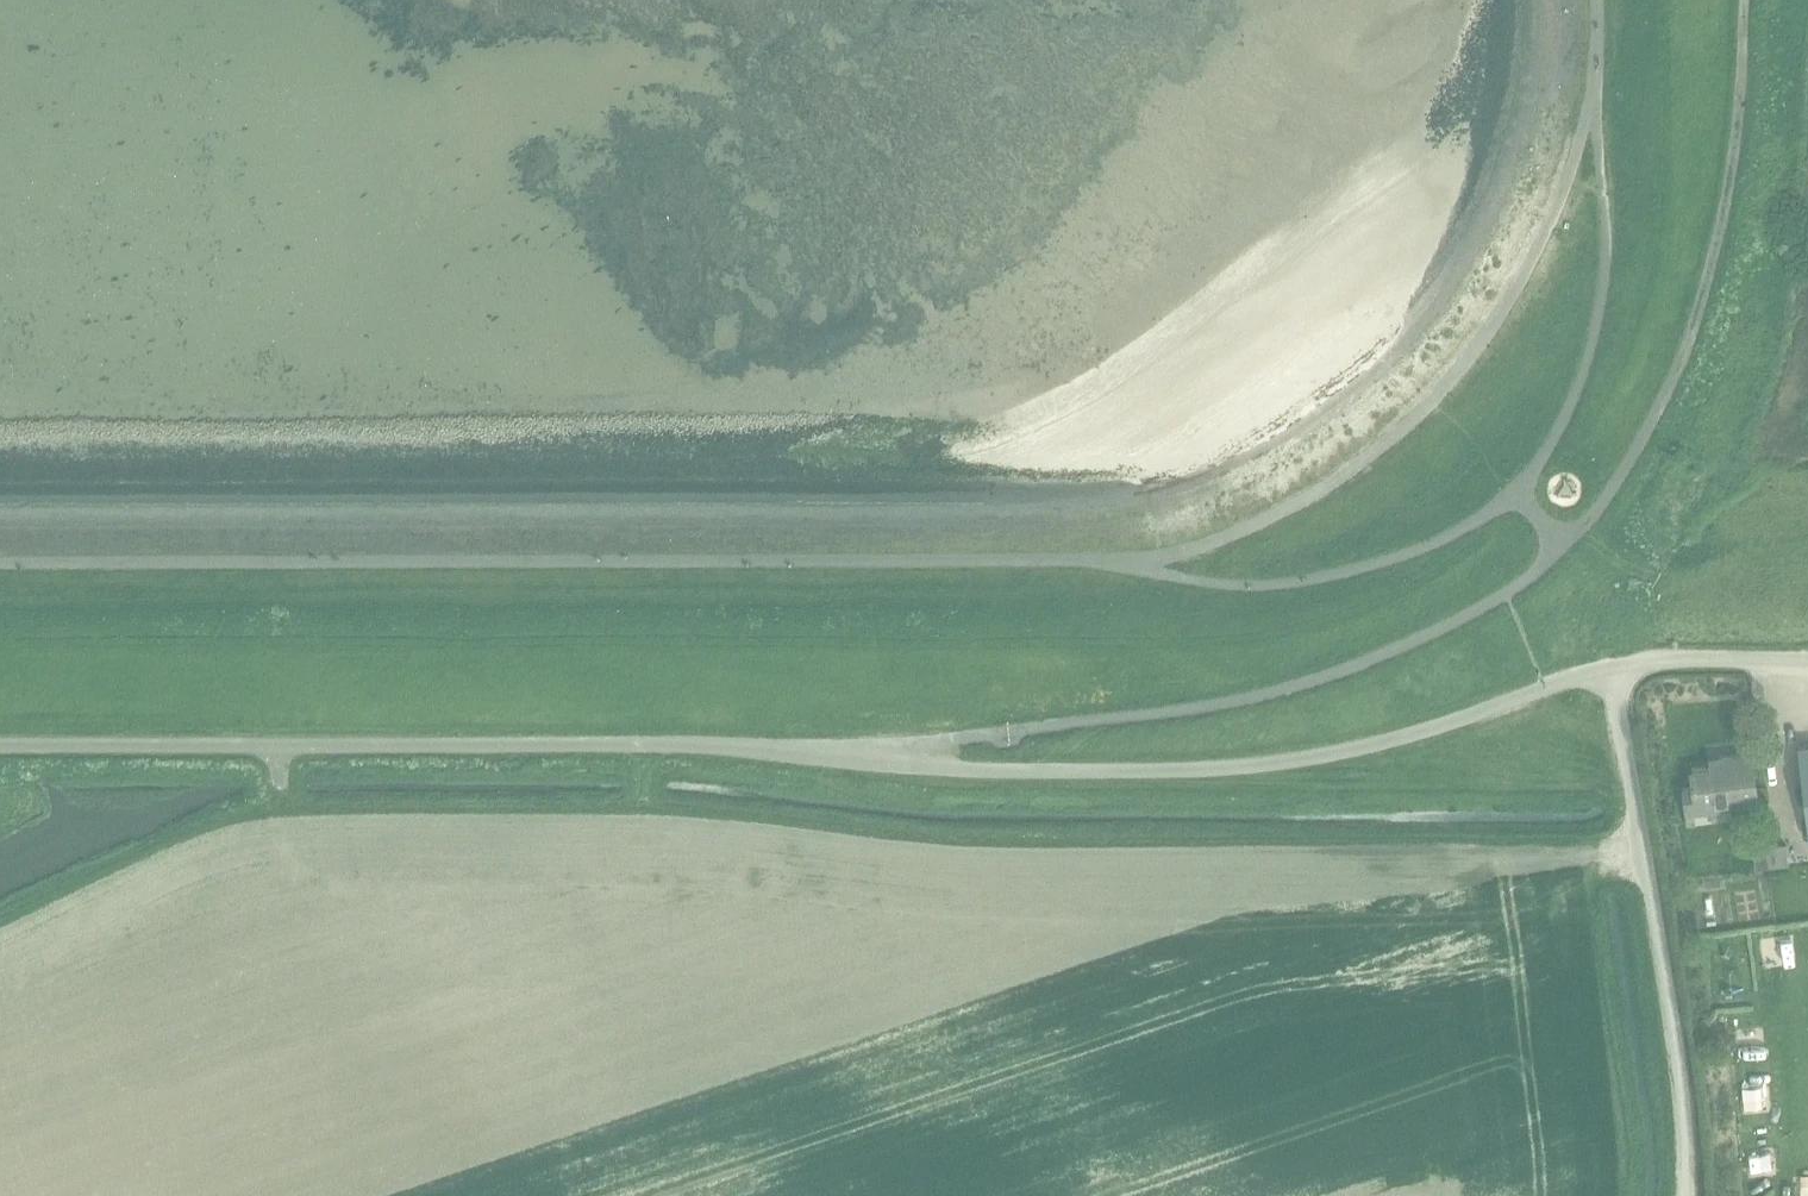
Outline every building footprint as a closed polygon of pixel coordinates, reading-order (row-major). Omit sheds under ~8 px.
[(1798,747),(1807,842),(1807,746),(1798,747)] [(1719,767),(1691,771),(1697,811),(1711,808),(1713,823),(1732,820),(1728,796),(1757,792),(1750,753),(1717,758),(1719,767)] [(1769,847),(1753,848),(1755,867),(1772,865),(1788,863),(1786,845),(1769,847)] [(1807,870),(1795,871),(1796,881),(1807,880),(1807,870)] [(1766,1097),(1766,1075),(1747,1075),(1747,1097),(1766,1097)] [(1757,1148),(1781,1148),(1780,1136),(1757,1136),(1757,1148)]
